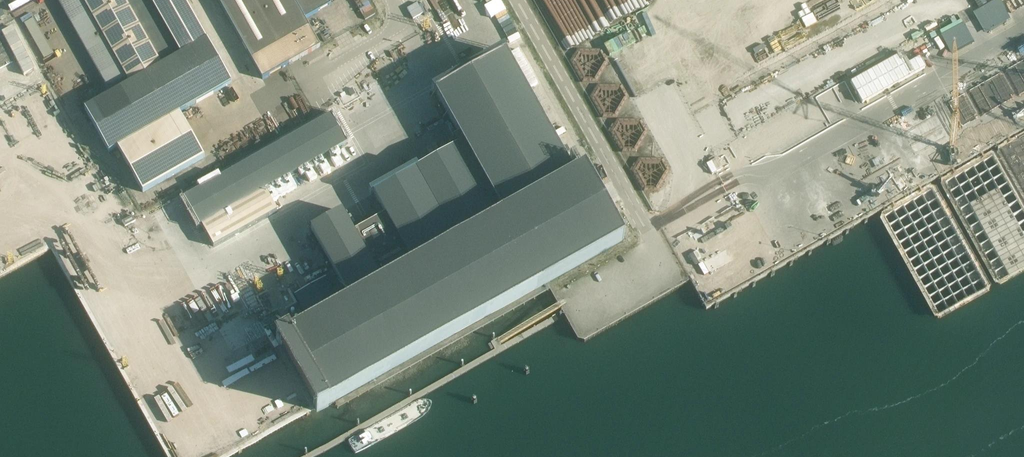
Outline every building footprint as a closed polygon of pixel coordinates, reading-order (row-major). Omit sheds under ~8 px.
[(111,94),(84,109),(108,152),(231,83),(206,40),(180,55),(150,1),(149,0),(58,0),(111,94)] [(180,55),(206,40),(184,0),(149,0),(180,55)] [(262,79),(320,47),(304,19),(330,4),(328,0),(217,0),(262,79)] [(634,44),(647,38),(627,0),(611,0),(634,44)] [(989,0),(973,0),(981,19),(995,13),(989,0)] [(508,24),(510,27),(513,25),(502,2),(492,6),(502,27),(508,24)] [(31,29),(43,23),(38,13),(26,19),(31,29)] [(875,58),(885,55),(883,48),(872,51),(875,58)] [(658,78),(658,77),(696,145),(706,139),(699,125),(697,126),(656,52),(647,57),(658,78)] [(897,68),(907,62),(903,54),(892,60),(897,68)] [(285,337),(276,342),(278,344),(279,346),(280,347),(280,348),(309,400),(314,409),(316,414),(327,407),(326,406),(540,287),(547,283),(623,240),(584,171),(573,177),(505,55),(435,94),(463,144),(434,160),(393,87),(355,108),(396,181),(373,194),(385,214),(374,220),(371,215),(360,221),(363,226),(353,232),(341,212),(310,229),(351,302),(288,337),(287,336),(285,337)] [(427,65),(433,62),(431,57),(410,67),(414,76),(429,70),(427,65)] [(883,74),(890,71),(887,64),(879,67),(883,74)] [(643,68),(635,73),(642,84),(650,80),(643,68)] [(679,76),(701,122),(710,118),(688,72),(679,76)] [(647,93),(702,191),(713,185),(658,87),(647,93)] [(0,103),(0,116),(9,114),(7,102),(0,103)] [(769,118),(779,114),(777,109),(752,118),(757,130),(771,124),(769,118)] [(204,158),(179,113),(117,147),(143,193),(204,158)] [(331,115),(183,198),(199,226),(201,225),(265,189),(271,200),(336,163),(330,153),(347,143),(331,115)] [(707,122),(722,162),(733,158),(718,118),(707,122)] [(985,135),(990,132),(985,125),(981,127),(985,135)] [(706,140),(696,146),(716,182),(727,176),(706,140)] [(831,154),(828,147),(820,150),(824,158),(831,154)] [(913,152),(908,154),(913,164),(917,162),(913,152)] [(796,169),(806,169),(806,160),(796,160),(796,169)] [(327,178),(322,181),(326,191),(332,189),(327,178)] [(276,210),(271,200),(265,189),(201,225),(213,246),(276,210)] [(864,215),(861,208),(886,197),(882,190),(813,220),(819,233),(816,235),(816,236),(864,215)] [(811,227),(768,246),(774,260),(817,240),(811,227)] [(341,305),(300,232),(268,249),(310,323),(341,305)] [(173,248),(177,246),(171,236),(167,238),(173,248)] [(555,280),(549,283),(558,299),(564,296),(555,280)] [(571,298),(565,300),(569,311),(575,309),(571,298)]
